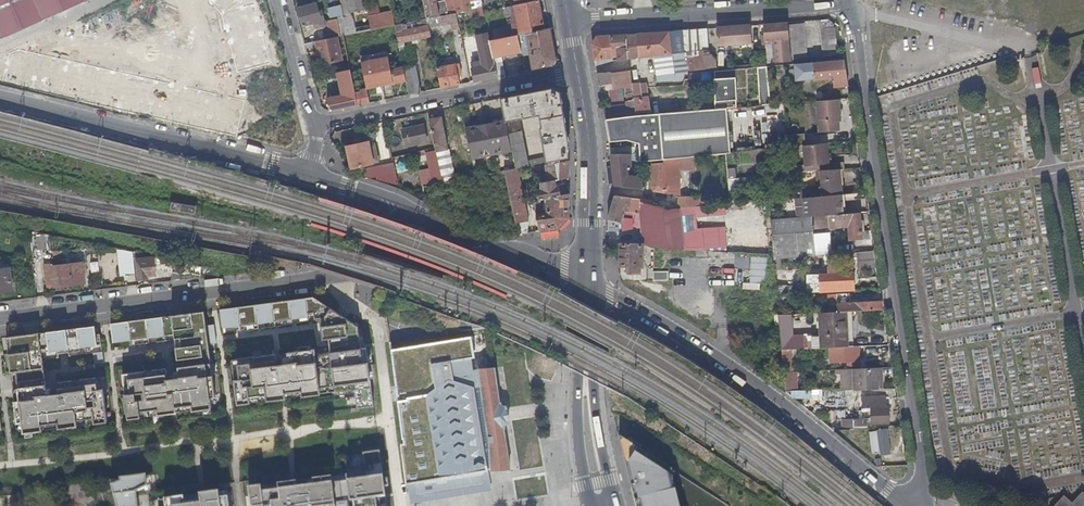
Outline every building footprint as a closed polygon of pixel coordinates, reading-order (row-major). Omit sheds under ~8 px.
[(34,24),(87,0),(0,0),(0,38),(34,24)] [(344,17),(365,13),(361,0),(341,0),(344,17)] [(426,19),(440,16),(448,14),(445,0),(444,0),(436,2),(436,0),(422,0),(426,19)] [(448,14),(456,13),(482,8),(480,0),(445,0),(448,14)] [(540,8),(539,0),(533,1),(516,4),(515,5),(519,25),(508,27),(491,31),(493,41),(526,33),(532,32),(532,27),(543,24),(541,14),(543,13),(542,7),(540,8)] [(316,4),(298,9),(303,25),(314,22),(316,28),(324,26),(323,21),(324,20),(322,12),(318,12),(316,4)] [(326,8),(329,20),(342,17),(339,5),(326,8)] [(519,25),(515,5),(504,7),(508,27),(519,25)] [(391,13),(367,18),(370,30),(393,26),(391,13)] [(448,14),(440,16),(442,25),(450,23),(451,29),(459,28),(456,13),(448,14)] [(340,19),(344,35),(354,33),(351,17),(340,19)] [(426,19),(393,26),(397,43),(431,36),(426,19)] [(331,38),(337,37),(340,37),(336,20),(327,22),(331,38)] [(772,41),(775,64),(789,62),(786,23),(762,25),(763,41),(772,41)] [(789,25),(792,61),(806,60),(803,24),(789,25)] [(730,27),(714,28),(715,47),(750,44),(748,26),(735,27),(735,29),(730,30),(730,27)] [(820,29),(822,58),(837,57),(834,28),(820,29)] [(554,60),(549,29),(532,32),(526,33),(529,47),(533,70),(549,67),(554,60)] [(687,71),(703,70),(702,53),(702,51),(681,54),(670,55),(667,32),(635,34),(637,58),(651,57),(657,83),(676,82),(681,80),(687,71)] [(529,47),(526,33),(493,41),(489,42),(492,57),(500,55),(520,51),(520,48),(529,47)] [(627,59),(637,58),(635,34),(626,35),(627,59)] [(680,36),(681,54),(702,51),(705,51),(704,34),(697,34),(690,35),(680,36)] [(626,35),(610,36),(611,54),(617,54),(617,61),(627,59),(626,35)] [(591,45),(595,67),(604,64),(603,59),(611,58),(611,54),(610,36),(596,37),(591,45)] [(331,38),(317,41),(321,65),(342,61),(337,37),(331,38)] [(474,81),(496,77),(493,63),(492,57),(489,42),(478,44),(481,63),(482,67),(474,69),(472,70),(474,81)] [(702,53),(703,70),(716,69),(714,52),(706,53),(702,53)] [(362,63),(367,90),(406,81),(403,68),(393,71),(390,57),(362,63)] [(843,60),(813,63),(814,79),(829,78),(829,80),(833,80),(833,88),(847,87),(843,60)] [(496,77),(504,76),(501,61),(493,63),(496,77)] [(813,63),(794,65),(795,80),(814,79),(813,63)] [(441,88),(459,85),(455,64),(437,68),(441,88)] [(409,95),(419,93),(414,67),(403,68),(406,81),(409,95)] [(765,67),(756,68),(758,106),(769,105),(765,67)] [(328,98),(330,111),(358,106),(355,91),(351,70),(337,73),(341,92),(334,94),(334,97),(328,98)] [(610,72),(612,84),(612,89),(631,87),(631,85),(629,70),(610,72)] [(734,70),(713,72),(713,80),(714,102),(713,102),(713,109),(735,108),(735,100),(734,78),(735,78),(734,70)] [(596,74),(598,87),(612,84),(610,72),(596,74)] [(633,107),(634,114),(650,113),(646,87),(640,88),(640,85),(635,85),(631,85),(631,87),(632,94),(632,97),(633,107)] [(553,88),(501,98),(506,122),(538,115),(540,128),(538,129),(544,157),(526,161),(521,132),(508,134),(512,151),(515,169),(517,169),(525,167),(568,158),(568,143),(559,92),(553,88)] [(355,91),(358,106),(370,103),(367,90),(355,91)] [(840,121),(838,100),(816,102),(819,133),(839,131),(838,121),(840,121)] [(627,108),(602,110),(603,119),(604,119),(635,116),(635,115),(634,114),(633,107),(627,108)] [(677,158),(725,154),(727,154),(724,109),(657,114),(659,138),(641,140),(637,143),(638,144),(638,163),(664,160),(677,158)] [(635,116),(604,119),(609,143),(617,142),(625,141),(636,143),(637,143),(641,140),(659,138),(657,114),(650,114),(635,115),(635,116)] [(441,117),(429,119),(436,153),(448,151),(441,117)] [(506,124),(486,128),(491,155),(512,151),(508,134),(506,124)] [(423,126),(402,130),(406,147),(426,143),(423,126)] [(486,128),(465,132),(470,157),(471,159),(491,155),(486,128)] [(470,157),(465,132),(456,134),(461,158),(470,157)] [(787,134),(787,144),(803,145),(804,135),(787,134)] [(369,144),(348,148),(352,167),(373,163),(369,144)] [(827,156),(825,144),(802,146),(804,167),(824,165),(824,156),(827,156)] [(629,155),(610,155),(614,186),(642,189),(640,178),(640,177),(639,166),(630,167),(629,155)] [(678,194),(677,158),(664,160),(664,163),(653,164),(651,188),(653,191),(678,194)] [(440,174),(438,163),(429,165),(431,176),(440,174)] [(568,179),(568,163),(544,167),(547,183),(553,182),(568,179)] [(394,172),(392,164),(363,170),(365,179),(394,172)] [(526,219),(517,169),(515,169),(504,171),(507,186),(509,197),(514,223),(517,234),(528,233),(526,219)] [(838,170),(823,171),(824,188),(808,189),(808,198),(812,198),(820,197),(840,195),(838,170)] [(553,182),(547,183),(539,185),(539,191),(536,192),(539,200),(540,200),(551,198),(560,196),(557,187),(554,187),(553,182)] [(567,218),(568,195),(560,196),(551,198),(548,213),(535,216),(539,231),(559,227),(567,218)] [(820,197),(812,198),(812,217),(845,214),(844,195),(840,195),(820,197)] [(639,200),(614,196),(607,220),(608,220),(607,232),(619,232),(619,223),(621,223),(622,218),(641,220),(640,204),(639,204),(639,200)] [(678,209),(708,207),(707,198),(677,198),(678,209)] [(651,201),(639,200),(639,204),(640,204),(643,204),(655,207),(668,210),(675,210),(675,207),(651,201)] [(195,213),(196,205),(171,201),(170,209),(195,213)] [(640,204),(641,220),(642,246),(650,248),(653,249),(682,251),(678,209),(675,210),(668,210),(655,207),(643,204),(640,204)] [(859,213),(827,216),(828,228),(848,227),(849,241),(871,240),(870,232),(860,232),(859,213)] [(42,235),(35,235),(36,250),(44,250),(42,235)] [(639,245),(620,244),(620,267),(627,267),(627,273),(641,273),(641,268),(643,267),(642,246),(639,245)] [(135,275),(132,252),(122,250),(125,276),(135,275)] [(875,262),(873,252),(856,254),(858,269),(876,268),(875,262)] [(764,281),(765,257),(750,256),(750,281),(764,281)] [(153,257),(136,259),(137,279),(147,279),(147,275),(155,274),(153,257)] [(51,264),(44,264),(46,288),(84,284),(81,263),(52,266),(51,264)] [(13,290),(10,270),(2,271),(2,268),(0,268),(0,292),(13,290)] [(648,280),(648,281),(648,282),(668,281),(668,272),(658,272),(653,272),(653,280),(648,280)] [(819,290),(819,293),(845,292),(845,289),(853,288),(852,273),(808,276),(809,287),(814,287),(814,290),(819,290)] [(849,295),(820,296),(821,313),(850,312),(880,311),(881,310),(880,302),(850,304),(849,295)] [(313,297),(221,310),(223,327),(314,315),(315,319),(325,317),(326,327),(322,328),(323,338),(328,337),(331,353),(314,355),(313,349),(287,353),(288,357),(275,359),(275,354),(261,356),(262,361),(254,362),(253,357),(231,360),(232,372),(238,371),(239,379),(234,380),(237,404),(250,403),(249,397),(266,395),(267,401),(286,399),(285,393),(300,391),(301,396),(320,393),(319,387),(335,385),(336,391),(354,388),(357,408),(373,405),(365,348),(360,348),(357,326),(313,297)] [(204,312),(110,324),(113,342),(174,334),(177,360),(183,359),(184,366),(178,367),(179,372),(167,374),(166,369),(152,370),(153,375),(146,376),(145,371),(122,374),(124,385),(129,385),(130,393),(125,394),(128,419),(141,417),(140,411),(157,409),(157,414),(176,412),(175,407),(191,404),(192,410),(211,407),(210,400),(215,398),(212,375),(207,376),(205,364),(211,363),(204,312)] [(819,314),(819,331),(849,330),(849,325),(851,325),(850,312),(821,313),(819,314)] [(95,335),(94,326),(9,337),(11,354),(9,354),(12,380),(17,380),(18,387),(13,388),(17,422),(22,422),(24,431),(41,429),(40,423),(58,421),(59,426),(76,424),(76,420),(93,418),(93,423),(107,422),(103,388),(98,389),(96,377),(78,380),(79,385),(72,386),(72,380),(56,382),(57,387),(46,388),(45,384),(40,384),(38,372),(43,372),(41,351),(68,348),(69,352),(80,350),(79,347),(100,344),(99,335),(95,335)] [(849,330),(819,331),(820,348),(841,347),(850,347),(849,330)] [(487,332),(458,336),(459,345),(468,344),(470,359),(450,363),(452,379),(458,379),(462,379),(466,381),(469,382),(471,385),(472,387),(479,386),(485,424),(508,420),(506,407),(502,406),(501,405),(500,403),(499,403),(493,368),(487,332)] [(459,345),(458,336),(392,346),(406,441),(402,443),(407,484),(490,471),(487,446),(486,439),(485,424),(479,386),(472,387),(471,385),(469,382),(466,381),(462,379),(452,379),(450,363),(470,359),(468,344),(459,345)] [(858,349),(841,350),(841,362),(845,362),(846,369),(852,369),(858,369),(858,349)] [(880,374),(880,368),(858,369),(852,369),(853,389),(877,388),(877,379),(876,375),(880,374)] [(783,372),(785,391),(798,391),(797,371),(783,372)] [(861,397),(861,408),(866,408),(885,407),(884,396),(861,397)] [(888,423),(888,407),(885,407),(866,408),(867,424),(888,423)] [(837,420),(838,428),(850,428),(862,427),(862,424),(858,424),(857,419),(837,420)] [(485,424),(486,439),(487,446),(490,471),(509,470),(510,470),(503,429),(507,423),(507,421),(508,421),(508,420),(485,424)] [(897,433),(896,426),(862,427),(850,428),(850,435),(897,433)] [(618,439),(636,499),(638,505),(678,505),(673,491),(665,474),(633,452),(634,448),(618,439)] [(250,490),(252,505),(380,505),(379,500),(385,499),(379,453),(362,455),(365,473),(345,476),(346,483),(332,485),(331,478),(312,480),(313,484),(298,486),(297,481),(282,483),(283,491),(266,493),(265,487),(250,490)] [(120,479),(120,482),(110,487),(116,505),(137,505),(135,492),(147,486),(145,475),(120,479)] [(61,488),(67,505),(85,505),(84,504),(95,501),(89,483),(61,488)] [(228,498),(220,499),(219,493),(200,496),(200,501),(185,503),(184,497),(164,500),(165,505),(229,505),(228,498)]
